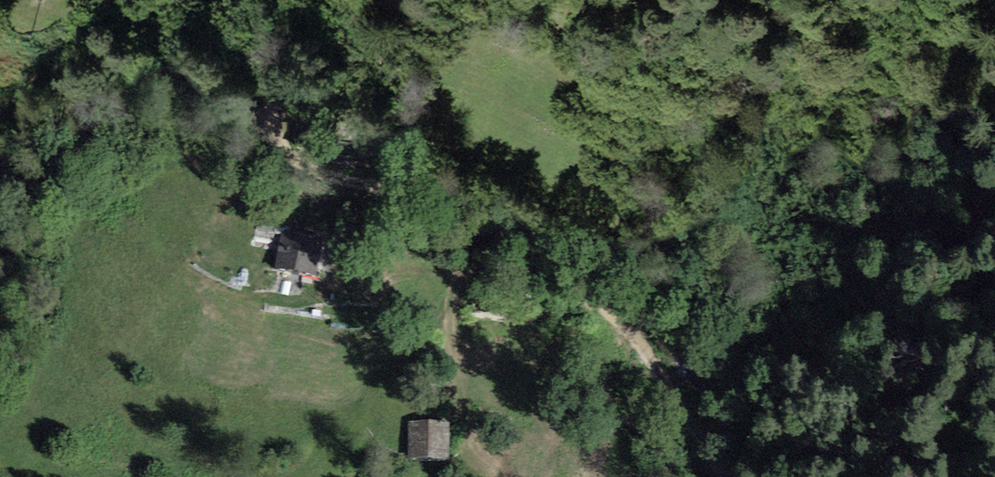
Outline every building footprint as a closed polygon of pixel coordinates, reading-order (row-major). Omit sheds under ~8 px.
[(277,234),(269,270),(303,278),(311,242),(277,234)]
